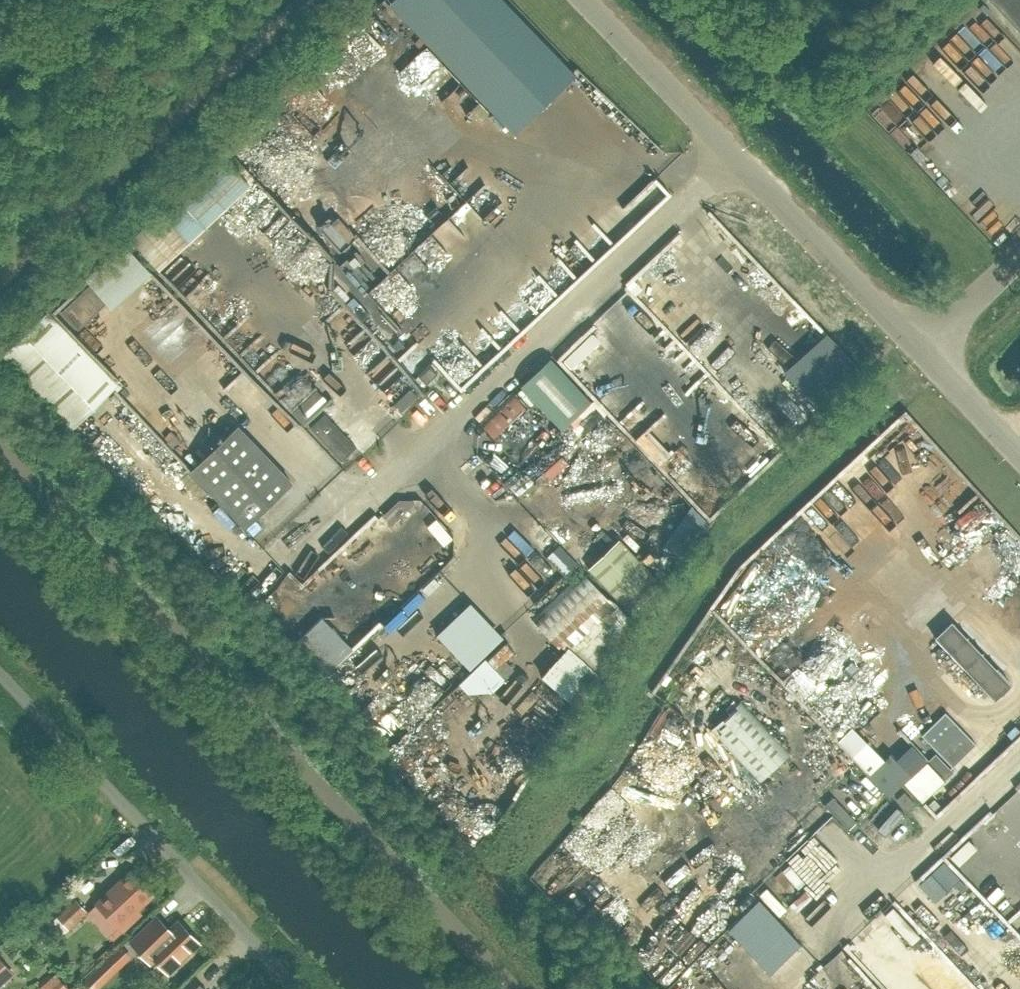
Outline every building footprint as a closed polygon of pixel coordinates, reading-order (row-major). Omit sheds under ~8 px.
[(576,76),(503,0),(395,0),(390,5),(515,135),(576,76)] [(1019,32),(1019,0),(990,0),(1019,32)] [(133,242),(162,273),(254,188),(224,156),(133,242)] [(703,201),(694,209),(718,238),(728,230),(703,201)] [(405,273),(454,226),(442,214),(393,260),(405,273)] [(674,228),(665,235),(674,246),(683,239),(674,228)] [(188,270),(205,256),(200,250),(183,264),(188,270)] [(78,329),(106,303),(90,286),(62,312),(78,329)] [(532,298),(515,314),(522,321),(538,305),(532,298)] [(118,385),(47,312),(0,358),(71,430),(118,385)] [(442,355),(456,341),(437,322),(423,336),(442,355)] [(405,365),(417,362),(414,350),(402,353),(405,365)] [(430,367),(419,378),(426,385),(438,375),(430,367)] [(495,440),(526,410),(512,394),(481,424),(495,440)] [(311,427),(342,461),(357,448),(326,414),(311,427)] [(246,528),(292,483),(237,426),(191,470),(246,528)] [(682,500),(658,540),(678,552),(701,511),(682,500)] [(412,501),(400,501),(383,516),(391,525),(415,503),(412,501)] [(551,512),(541,518),(551,535),(561,529),(551,512)] [(318,602),(395,536),(376,513),(298,580),(318,602)] [(588,569),(631,614),(662,584),(620,539),(588,569)] [(546,558),(566,578),(579,565),(559,545),(546,558)] [(562,652),(613,604),(583,572),(532,618),(562,652)] [(439,588),(432,581),(415,597),(422,604),(439,588)] [(951,622),(934,637),(995,701),(1011,685),(951,622)] [(744,697),(712,728),(762,779),(794,748),(744,697)] [(953,772),(950,769),(975,745),(945,713),(921,735),(937,752),(904,784),(921,803),(953,772)] [(841,734),(848,751),(866,744),(859,727),(841,734)] [(904,792),(896,799),(906,810),(914,803),(904,792)] [(944,862),(922,883),(931,893),(947,878),(961,893),(968,887),(944,862)] [(131,872),(97,904),(123,930),(141,913),(137,910),(153,894),(131,872)] [(89,912),(75,898),(48,925),(60,938),(89,912)] [(759,901),(728,929),(769,973),(800,944),(759,901)] [(200,944),(178,921),(169,930),(157,917),(130,943),(149,964),(154,960),(168,974),(200,944)] [(132,956),(121,945),(82,982),(89,988),(98,988),(132,956)] [(676,976),(687,988),(701,988),(724,968),(706,949),(676,976)] [(11,972),(0,960),(0,983),(11,972)] [(195,978),(183,988),(205,988),(195,978)]
